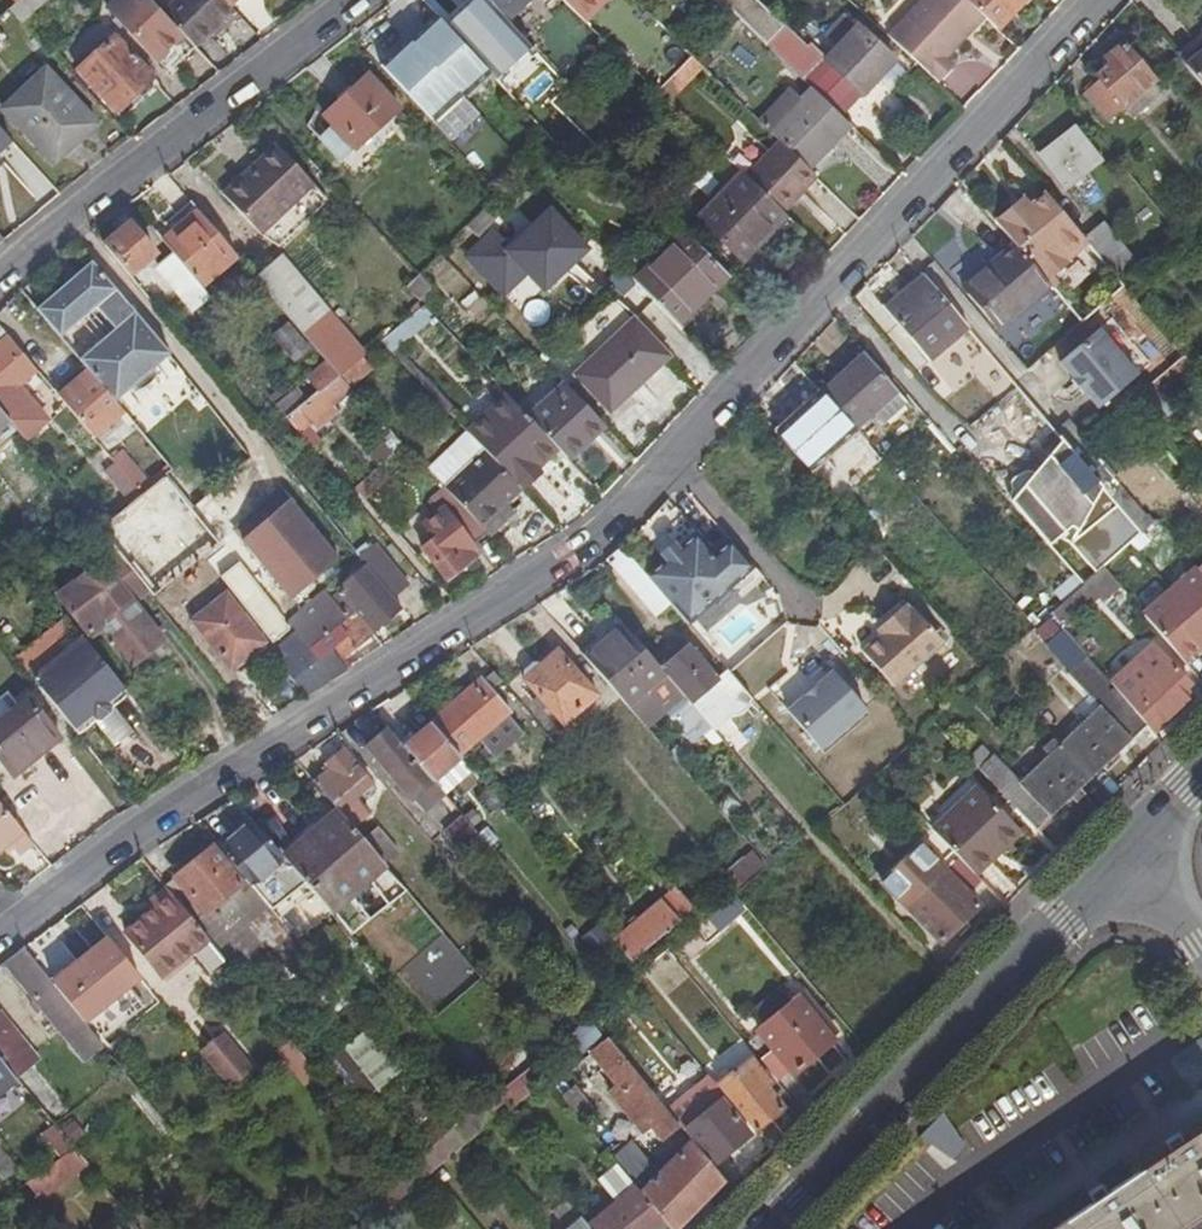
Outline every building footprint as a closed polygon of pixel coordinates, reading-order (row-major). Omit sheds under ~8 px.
[(21,20),(43,0),(3,0),(21,20)] [(179,0),(178,0),(164,13),(197,47),(236,10),(232,5),(227,0),(198,0),(194,4),(187,10),(179,0)] [(187,10),(194,4),(198,0),(179,0),(187,10)] [(600,0),(560,0),(581,20),(600,0)] [(581,20),(586,26),(611,0),(600,0),(581,20)] [(719,3),(739,22),(766,48),(784,29),(753,0),(722,0),(719,3)] [(938,85),(953,68),(944,60),(984,20),(963,0),(924,0),(887,39),(938,85)] [(984,20),(996,31),(1026,0),(963,0),(984,20)] [(553,24),(500,74),(520,93),(536,77),(547,88),(582,53),(553,24)] [(812,91),(839,118),(876,79),(888,90),(905,73),(858,28),(852,33),(843,25),(831,37),(839,46),(803,83),(805,85),(812,91)] [(117,37),(80,71),(118,111),(156,77),(117,37)] [(1179,59),(1185,66),(1201,53),(1201,40),(1179,59)] [(1099,82),(1083,96),(1106,123),(1125,107),(1134,117),(1163,93),(1122,46),(1105,61),(1110,66),(1096,79),(1099,82)] [(494,81),(464,48),(423,86),(452,119),(494,81)] [(1201,87),(1201,53),(1185,66),(1201,87)] [(715,64),(708,57),(700,64),(708,71),(715,64)] [(702,69),(692,59),(664,88),(658,95),(668,105),(702,69)] [(0,101),(0,105),(48,158),(92,120),(41,64),(0,101)] [(367,79),(324,119),(334,129),(318,143),(340,166),(398,112),(367,79)] [(805,85),(794,97),(800,103),(812,91),(805,85)] [(779,144),(807,170),(849,127),(839,118),(812,91),(800,103),(794,97),(789,92),(758,123),(779,144)] [(571,152),(585,138),(566,120),(553,135),(571,152)] [(1078,131),(1041,158),(1065,189),(1101,161),(1078,131)] [(815,179),(807,170),(779,144),(765,158),(745,178),(782,214),(815,179)] [(248,182),(244,177),(223,196),(262,238),(315,189),(276,148),(257,165),(262,170),(248,182)] [(257,165),(244,177),(248,182),(262,170),(257,165)] [(745,178),(741,175),(698,221),(742,264),(757,248),(755,246),(783,216),(782,214),(745,178)] [(994,222),(1011,243),(1044,281),(1046,282),(1071,262),(1069,259),(1087,243),(1046,194),(1031,206),(1019,218),(1011,208),(994,222)] [(1023,198),(1011,208),(1019,218),(1031,206),(1023,198)] [(202,290),(238,260),(191,204),(155,235),(173,256),(202,290)] [(514,209),(462,257),(514,313),(583,249),(541,205),(525,220),(514,209)] [(1103,225),(1088,240),(1117,275),(1134,260),(1103,225)] [(105,248),(131,280),(147,266),(154,274),(158,270),(194,313),(210,300),(202,290),(173,256),(159,269),(153,261),(156,258),(131,227),(105,248)] [(686,237),(636,284),(677,326),(727,278),(686,237)] [(1044,281),(1011,243),(961,286),(995,324),(1044,281)] [(283,261),(257,282),(274,301),(282,313),(327,365),(338,378),(364,356),(283,261)] [(116,333),(81,363),(115,404),(130,392),(151,374),(169,360),(91,265),(37,312),(61,340),(96,310),(116,333)] [(881,305),(885,310),(924,277),(920,272),(881,305)] [(406,289),(418,302),(431,290),(419,277),(406,289)] [(885,310),(927,361),(967,328),(924,277),(885,310)] [(423,308),(381,342),(391,353),(433,319),(423,308)] [(631,322),(575,375),(608,410),(664,357),(631,322)] [(289,327),(275,339),(296,363),(310,351),(289,327)] [(36,374),(4,334),(0,330),(0,414),(9,426),(23,444),(47,424),(17,390),(36,374)] [(1099,330),(1062,361),(1075,378),(1073,380),(1084,394),(1086,393),(1099,409),(1137,377),(1099,330)] [(853,429),(873,413),(896,391),(865,354),(821,393),(853,429)] [(1144,391),(1155,404),(1172,388),(1193,370),(1183,358),(1144,391)] [(357,362),(338,378),(349,388),(368,372),(357,362)] [(320,394),(287,422),(298,435),(308,426),(310,427),(311,426),(330,410),(350,393),(338,378),(327,365),(309,380),(320,394)] [(155,378),(151,374),(130,392),(135,396),(139,395),(148,389),(152,384),(155,378)] [(89,375),(59,401),(94,441),(123,417),(89,375)] [(526,417),(557,450),(566,460),(602,426),(563,384),(526,417)] [(1155,404),(1166,417),(1184,402),(1172,388),(1155,404)] [(896,391),(873,413),(883,423),(906,403),(896,391)] [(776,433),(808,469),(853,429),(821,393),(776,433)] [(487,455),(517,487),(557,450),(526,417),(507,397),(468,434),(487,455)] [(330,410),(311,426),(315,432),(334,415),(330,410)] [(9,426),(0,414),(0,433),(9,426)] [(430,472),(448,490),(487,455),(470,436),(430,472)] [(355,492),(364,502),(417,458),(407,446),(355,492)] [(455,500),(491,537),(509,520),(501,511),(523,492),(517,487),(487,455),(448,490),(455,500)] [(1083,468),(1136,531),(1146,522),(1093,460),(1083,468)] [(107,516),(112,522),(141,498),(123,476),(114,466),(104,475),(125,501),(107,516)] [(139,469),(128,478),(139,491),(150,482),(139,469)] [(141,498),(112,522),(97,534),(114,554),(129,573),(173,539),(181,549),(202,532),(195,521),(199,517),(166,478),(141,498)] [(286,496),(261,517),(265,522),(240,543),(268,576),(317,534),(286,496)] [(85,544),(97,534),(89,523),(77,509),(65,518),(85,544)] [(104,511),(89,523),(97,534),(112,522),(107,516),(104,511)] [(663,559),(644,577),(670,607),(686,625),(736,583),(741,589),(758,574),(729,540),(712,554),(694,533),(675,550),(678,553),(667,563),(663,559)] [(451,552),(439,538),(423,550),(449,583),(476,560),(474,557),(480,552),(468,539),(451,552)] [(667,541),(656,551),(663,559),(667,563),(678,553),(675,550),(667,541)] [(331,602),(324,593),(311,603),(287,624),(297,635),(305,646),(310,652),(354,615),(355,616),(358,614),(373,632),(401,610),(391,599),(408,585),(376,545),(365,554),(366,561),(362,564),(366,570),(340,592),(341,593),(331,602)] [(656,620),(670,607),(644,577),(619,548),(605,562),(624,583),(656,620)] [(99,566),(133,607),(147,596),(129,573),(114,554),(99,566)] [(133,607),(99,566),(86,576),(82,572),(67,584),(71,590),(57,600),(70,616),(71,616),(86,635),(88,634),(100,650),(109,644),(129,668),(161,641),(133,607)] [(1120,589),(1104,570),(1087,584),(1062,606),(1074,620),(1099,598),(1103,603),(1120,589)] [(1197,573),(1171,596),(1145,618),(1186,667),(1201,652),(1201,650),(1199,647),(1201,644),(1201,579),(1197,573)] [(244,653),(262,640),(227,595),(192,623),(230,673),(249,659),(244,653)] [(882,617),(885,621),(904,604),(901,601),(882,617)] [(878,635),(859,652),(892,689),(943,644),(911,607),(908,609),(904,604),(885,621),(889,626),(878,635)] [(1064,628),(1074,620),(1062,606),(1052,614),(1064,628)] [(1037,627),(1046,636),(1059,624),(1051,615),(1037,627)] [(294,682),(306,697),(346,671),(340,662),(374,637),(355,616),(310,652),(318,661),(294,682)] [(875,631),(878,635),(889,626),(885,621),(875,631)] [(585,659),(646,730),(683,698),(662,673),(647,655),(623,627),(585,659)] [(72,628),(22,668),(36,685),(73,731),(90,718),(106,705),(124,691),(72,628)] [(297,652),(305,646),(297,635),(289,642),(297,652)] [(244,653),(249,659),(266,645),(262,640),(244,653)] [(272,657),(294,682),(318,661),(310,652),(305,646),(297,652),(289,642),(272,657)] [(715,734),(752,702),(726,672),(718,681),(702,663),(703,662),(691,648),(662,673),(683,698),(691,707),(693,710),(705,723),(715,734)] [(1114,688),(1148,730),(1153,735),(1163,726),(1165,728),(1194,700),(1188,694),(1180,687),(1186,682),(1155,650),(1114,688)] [(558,651),(524,681),(563,726),(597,696),(558,651)] [(1186,667),(1190,672),(1201,662),(1201,652),(1186,667)] [(863,710),(830,672),(785,712),(817,750),(863,710)] [(482,680),(432,721),(460,755),(477,739),(493,758),(521,734),(506,716),(509,713),(482,680)] [(1193,689),(1186,682),(1180,687),(1188,694),(1193,689)] [(0,719),(0,765),(10,778),(58,738),(26,699),(0,719)] [(106,705),(90,718),(113,747),(129,735),(106,705)] [(693,710),(691,707),(673,722),(686,739),(705,723),(693,710)] [(431,782),(459,759),(430,723),(403,748),(431,782)] [(431,782),(403,748),(387,731),(367,748),(412,800),(432,782),(431,782)] [(1046,754),(1051,758),(1060,749),(1056,744),(1046,754)] [(982,752),(971,763),(1037,832),(1091,782),(1060,749),(1051,758),(1020,787),(994,759),(992,761),(982,752)] [(338,813),(353,830),(370,817),(363,810),(379,796),(341,752),(324,767),(329,773),(315,785),(338,813)] [(432,782),(412,800),(422,813),(443,795),(432,782)] [(978,791),(934,833),(958,859),(975,877),(994,859),(987,853),(1013,828),(978,791)] [(35,846),(0,803),(0,854),(12,845),(22,857),(35,846)] [(362,884),(384,866),(353,830),(338,813),(318,831),(362,884)] [(488,848),(462,818),(444,834),(469,863),(488,848)] [(253,820),(219,848),(270,912),(306,884),(285,859),(278,851),(253,820)] [(1020,835),(1013,828),(987,853),(994,859),(1020,835)] [(313,892),(329,913),(362,884),(318,831),(285,859),(306,884),(313,892)] [(888,887),(926,851),(921,846),(883,881),(888,887)] [(211,847),(175,876),(204,912),(240,884),(211,847)] [(943,943),(980,908),(964,891),(945,872),(926,851),(888,887),(943,943)] [(752,855),(724,879),(736,892),(764,868),(752,855)] [(964,891),(977,879),(975,877),(958,859),(945,872),(964,891)] [(204,912),(175,876),(165,885),(167,888),(173,895),(194,921),(204,912)] [(306,884),(270,912),(277,920),(313,892),(306,884)] [(151,901),(157,908),(173,895),(167,888),(151,901)] [(613,945),(630,965),(693,913),(677,893),(613,945)] [(173,895),(157,908),(126,933),(162,978),(209,940),(194,921),(173,895)] [(718,932),(744,911),(731,895),(706,916),(718,932)] [(396,973),(434,1015),(477,977),(440,935),(396,973)] [(53,984),(83,1023),(140,978),(109,940),(53,984)] [(209,940),(162,978),(167,983),(195,961),(209,977),(228,963),(209,940)] [(102,1047),(83,1023),(53,984),(23,948),(3,964),(83,1063),(102,1047)] [(799,1002),(759,1034),(795,1077),(835,1043),(799,1002)] [(16,1079),(23,1074),(21,1071),(38,1057),(23,1039),(19,1043),(0,1019),(0,1060),(16,1079)] [(573,1055),(598,1037),(585,1019),(560,1037),(573,1055)] [(221,1090),(249,1071),(223,1031),(194,1049),(221,1090)] [(285,1042),(273,1050),(294,1081),(305,1073),(285,1042)] [(364,1050),(327,1080),(342,1098),(378,1068),(364,1050)] [(662,1141),(679,1128),(622,1057),(605,1071),(662,1141)] [(16,1079),(0,1060),(0,1092),(16,1079)] [(749,1062),(718,1087),(756,1133),(784,1110),(763,1086),(767,1082),(749,1062)] [(534,1064),(486,1104),(494,1113),(506,1103),(511,1110),(533,1092),(527,1086),(542,1074),(534,1064)] [(572,1085),(557,1095),(575,1121),(590,1110),(572,1085)] [(486,1104),(454,1131),(466,1145),(498,1118),(494,1113),(486,1104)] [(721,1104),(686,1132),(715,1167),(749,1138),(721,1104)] [(1201,1213),(1201,1129),(1097,1203),(1060,1228),(1179,1228),(1201,1213)] [(449,1134),(420,1159),(428,1168),(432,1173),(466,1145),(454,1131),(449,1134)] [(670,1228),(678,1228),(724,1183),(692,1144),(643,1196),(667,1225),(670,1228)] [(620,1170),(627,1177),(644,1161),(632,1148),(616,1164),(620,1170)] [(65,1176),(82,1162),(72,1149),(25,1184),(38,1202),(67,1179),(65,1176)] [(420,1159),(400,1176),(367,1204),(378,1218),(432,1173),(428,1168),(420,1159)] [(67,1179),(85,1166),(82,1162),(65,1176),(67,1179)] [(602,1184),(619,1204),(637,1190),(627,1177),(620,1170),(602,1184)] [(590,1228),(662,1228),(667,1225),(643,1196),(637,1190),(619,1204),(589,1228),(590,1228)]
